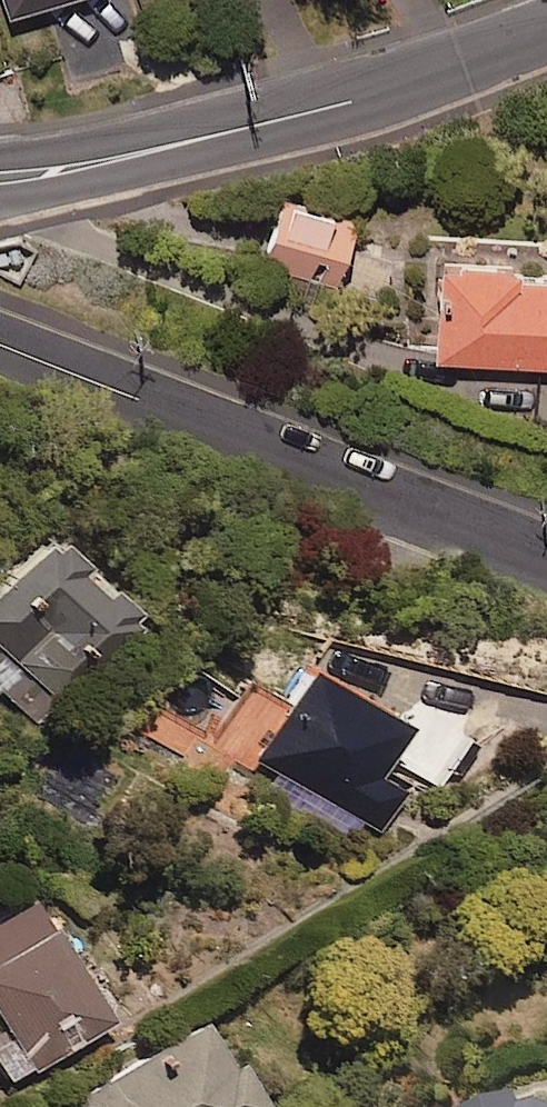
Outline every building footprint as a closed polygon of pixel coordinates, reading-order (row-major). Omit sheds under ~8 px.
[(7,12),(41,0),(3,0),(7,12)] [(353,214),(275,193),(257,263),(334,283),(353,214)] [(433,248),(428,354),(546,360),(546,264),(499,262),(499,251),(433,248)] [(24,528),(0,561),(0,647),(2,648),(0,651),(0,695),(44,727),(131,607),(24,528)] [(398,722),(300,663),(238,766),(291,798),(299,785),(375,830),(405,781),(374,762),(398,722)] [(24,893),(0,909),(0,1018),(6,1028),(0,1032),(0,1065),(10,1080),(106,1016),(24,893)] [(194,1013),(65,1098),(71,1106),(251,1106),(255,1104),(194,1013)] [(488,1106),(546,1106),(546,1088),(488,1106)]
